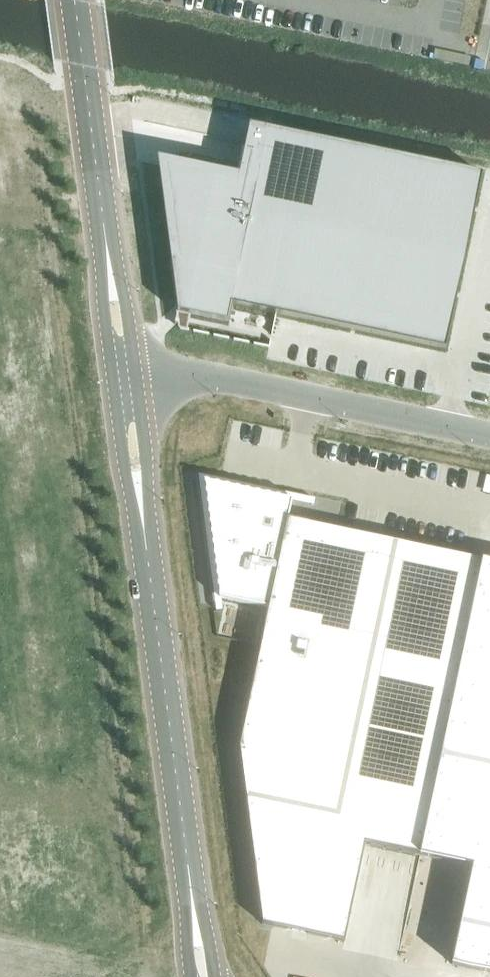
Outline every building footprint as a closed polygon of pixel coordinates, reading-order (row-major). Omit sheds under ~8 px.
[(446,352),(483,176),(268,131),(249,127),(246,144),(238,182),(163,166),(163,167),(176,261),(170,262),(176,306),(177,314),(185,316),(229,325),(233,307),(276,316),(446,352)] [(292,501),(204,482),(220,600),(267,610),(238,749),(261,925),(344,943),(365,845),(420,856),(482,561),(288,520),(292,501)]
